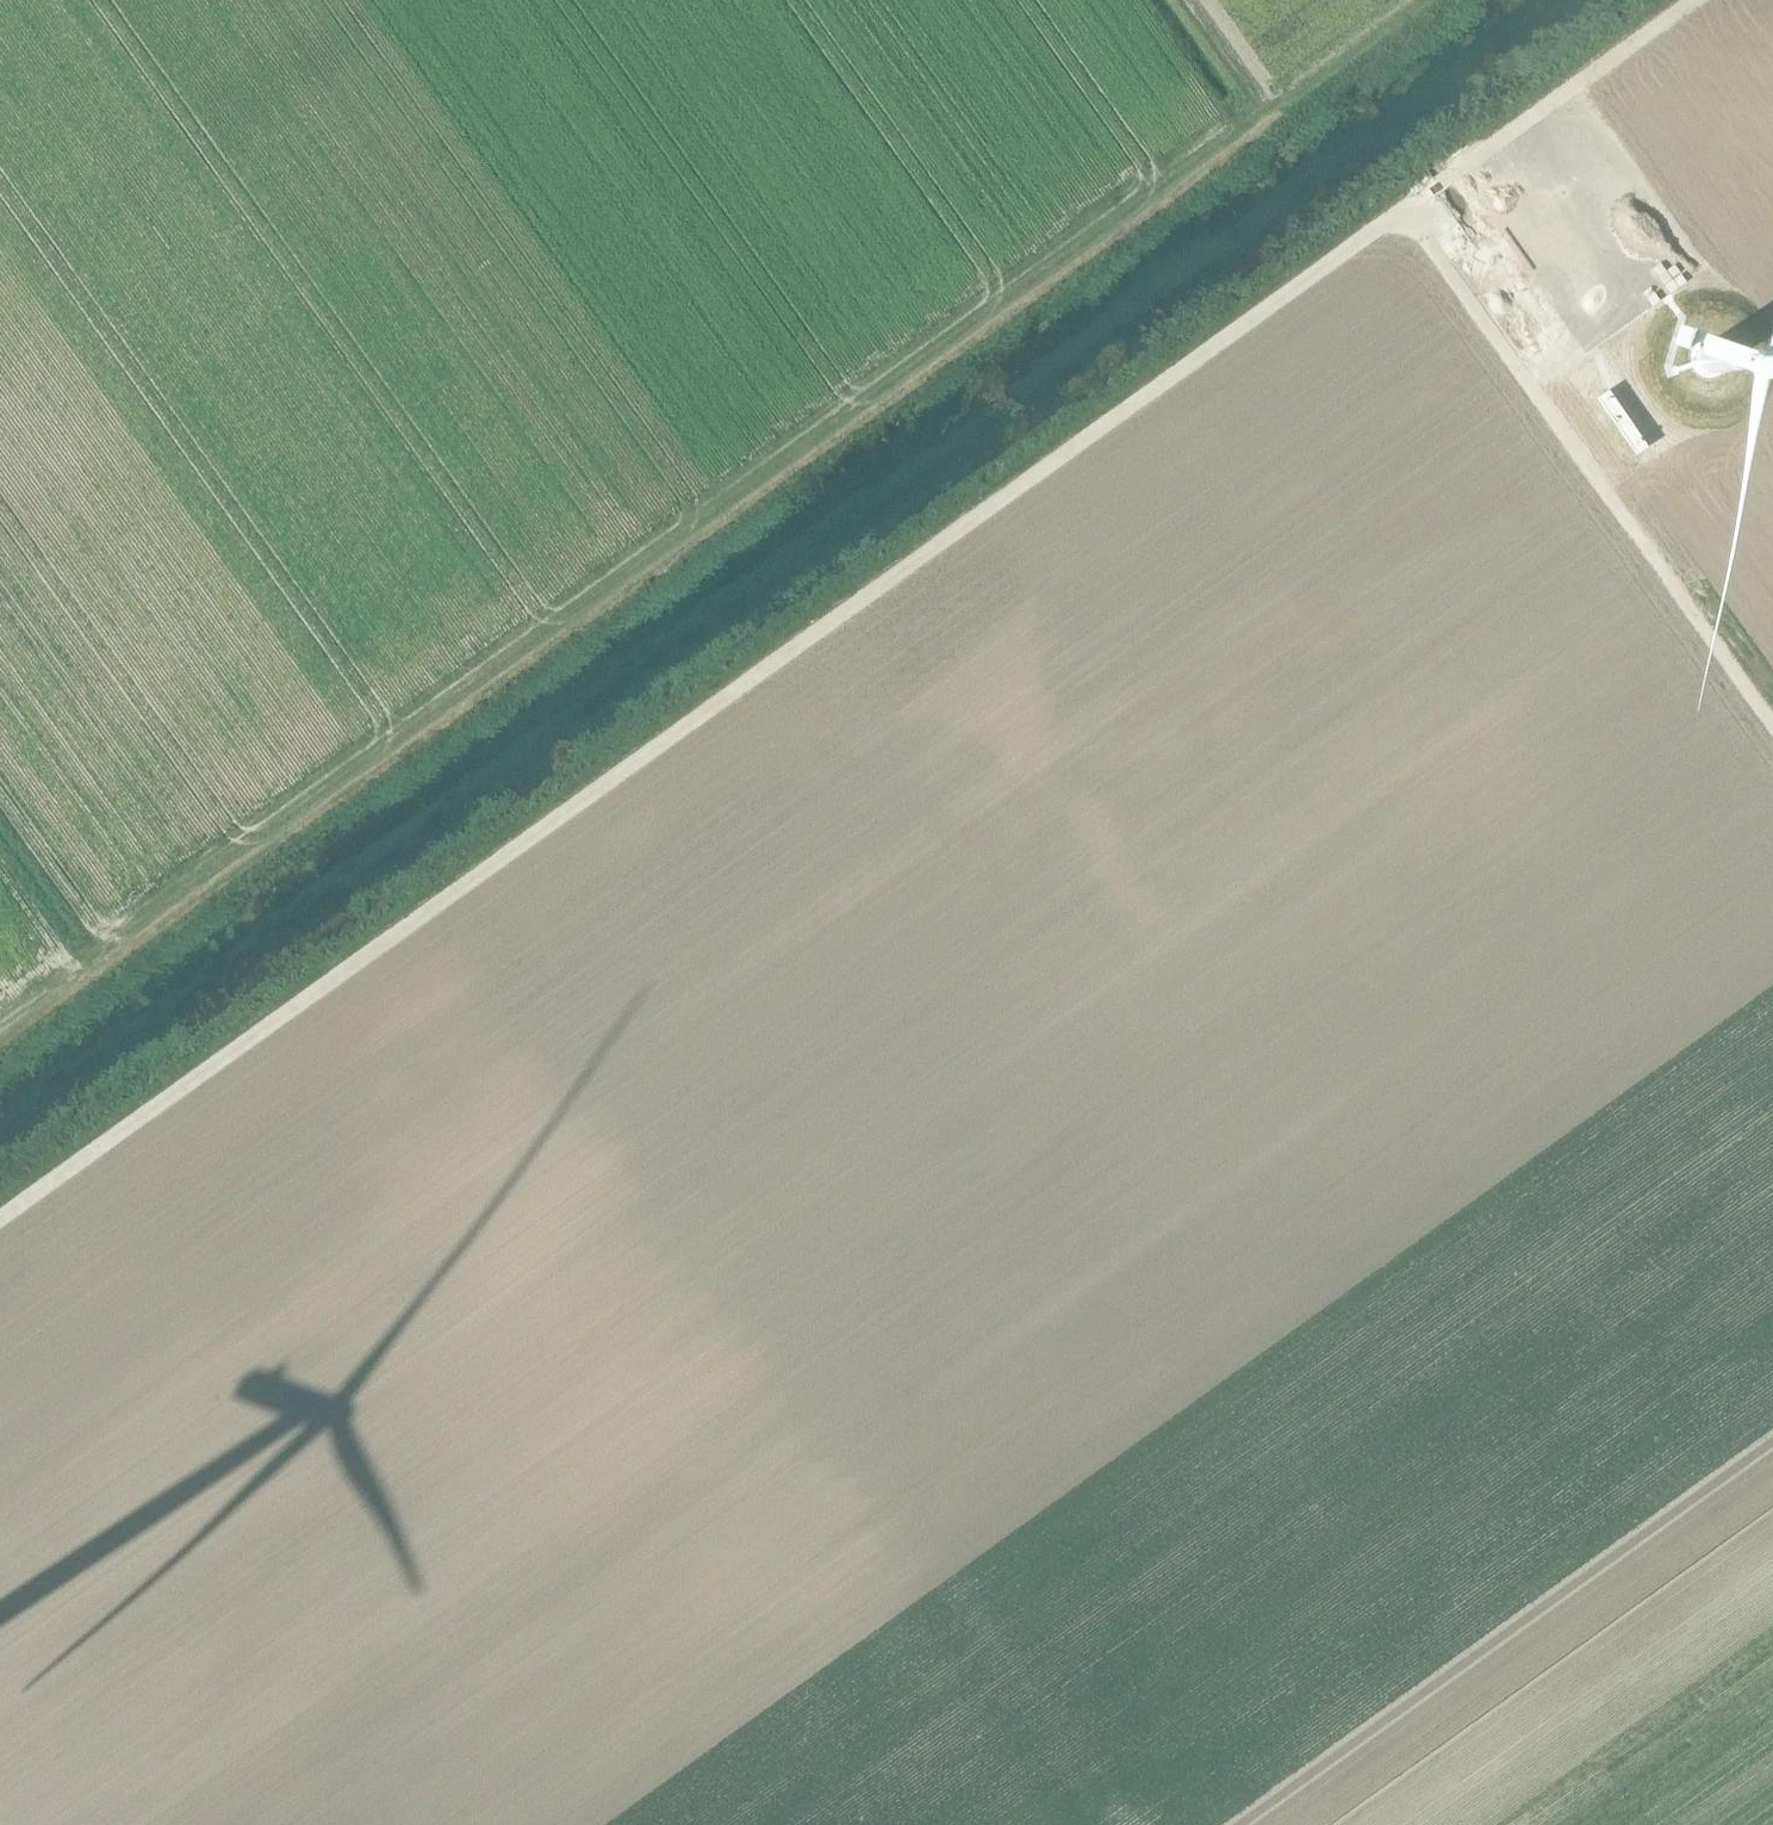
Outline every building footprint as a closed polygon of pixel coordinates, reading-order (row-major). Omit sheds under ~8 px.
[(1687,356),(1687,359),(1687,362),(1687,365),(1688,368),(1689,371),(1691,373),(1693,376),(1695,378),(1698,380),(1700,381),(1703,382),(1706,383),(1709,383),(1712,383),(1715,383),(1718,382),(1720,381),(1723,380),(1726,378),(1728,376),(1730,373),(1731,371),(1733,368),(1733,365),(1734,362),(1734,359),(1734,356),(1733,353),(1733,351),(1731,348),(1730,345),(1728,343),(1726,341),(1723,339),(1720,338),(1718,337),(1715,336),(1712,336),(1709,336),(1706,336),(1703,337),(1700,338),(1698,339),(1695,341),(1693,343),(1691,345),(1689,348),(1688,351),(1687,353),(1687,356)] [(1599,397),(1639,453),(1651,445),(1611,389),(1599,397)]
